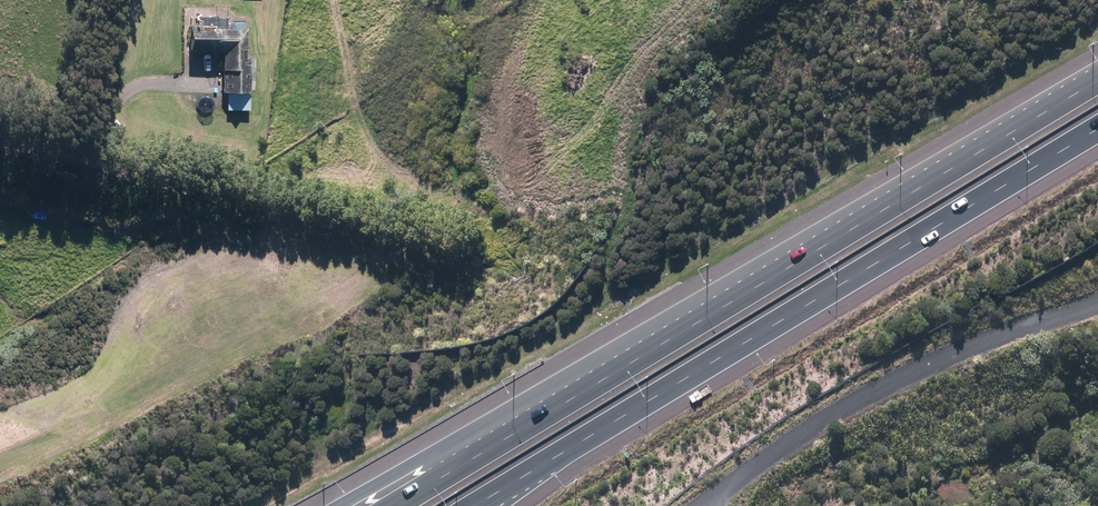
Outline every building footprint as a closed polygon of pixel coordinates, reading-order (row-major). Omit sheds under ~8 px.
[(224,92),(250,93),(251,59),(246,59),(246,49),(248,49),(248,29),(245,29),(245,23),(233,23),(234,29),(216,29),(216,32),(203,32),(203,25),(191,25),(191,52),(212,52),(224,62),(224,92)]
